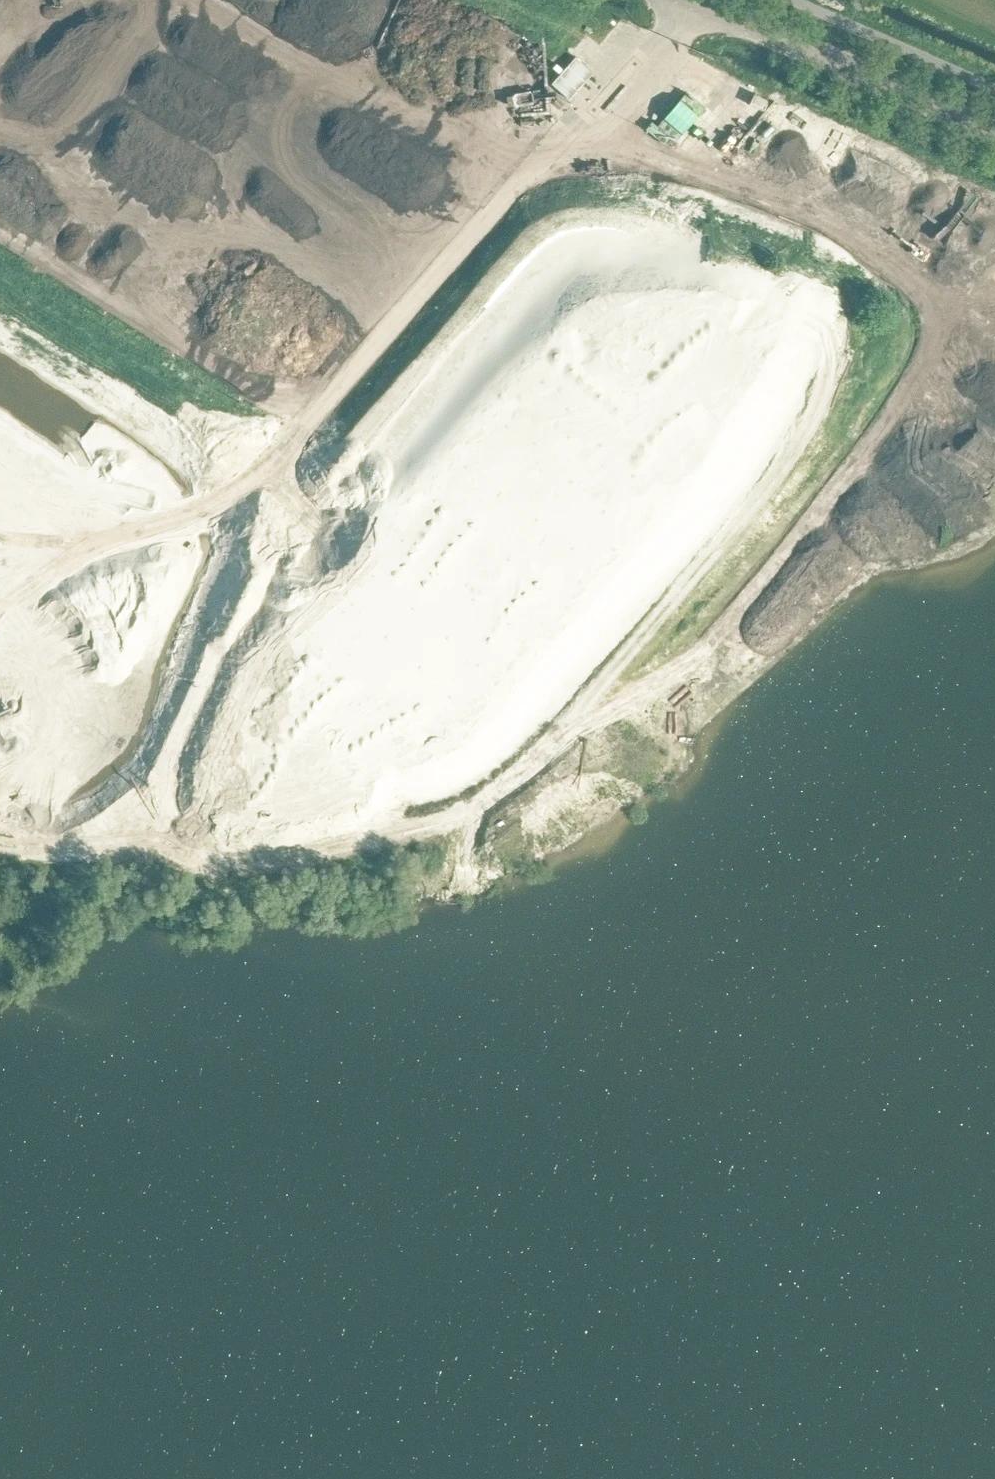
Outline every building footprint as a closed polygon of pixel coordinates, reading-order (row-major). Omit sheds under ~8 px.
[(589,72),(572,57),(548,84),(565,99),(589,72)] [(694,113),(701,104),(683,90),(676,99),(694,113)] [(674,97),(658,113),(675,131),(691,114),(674,97)]
